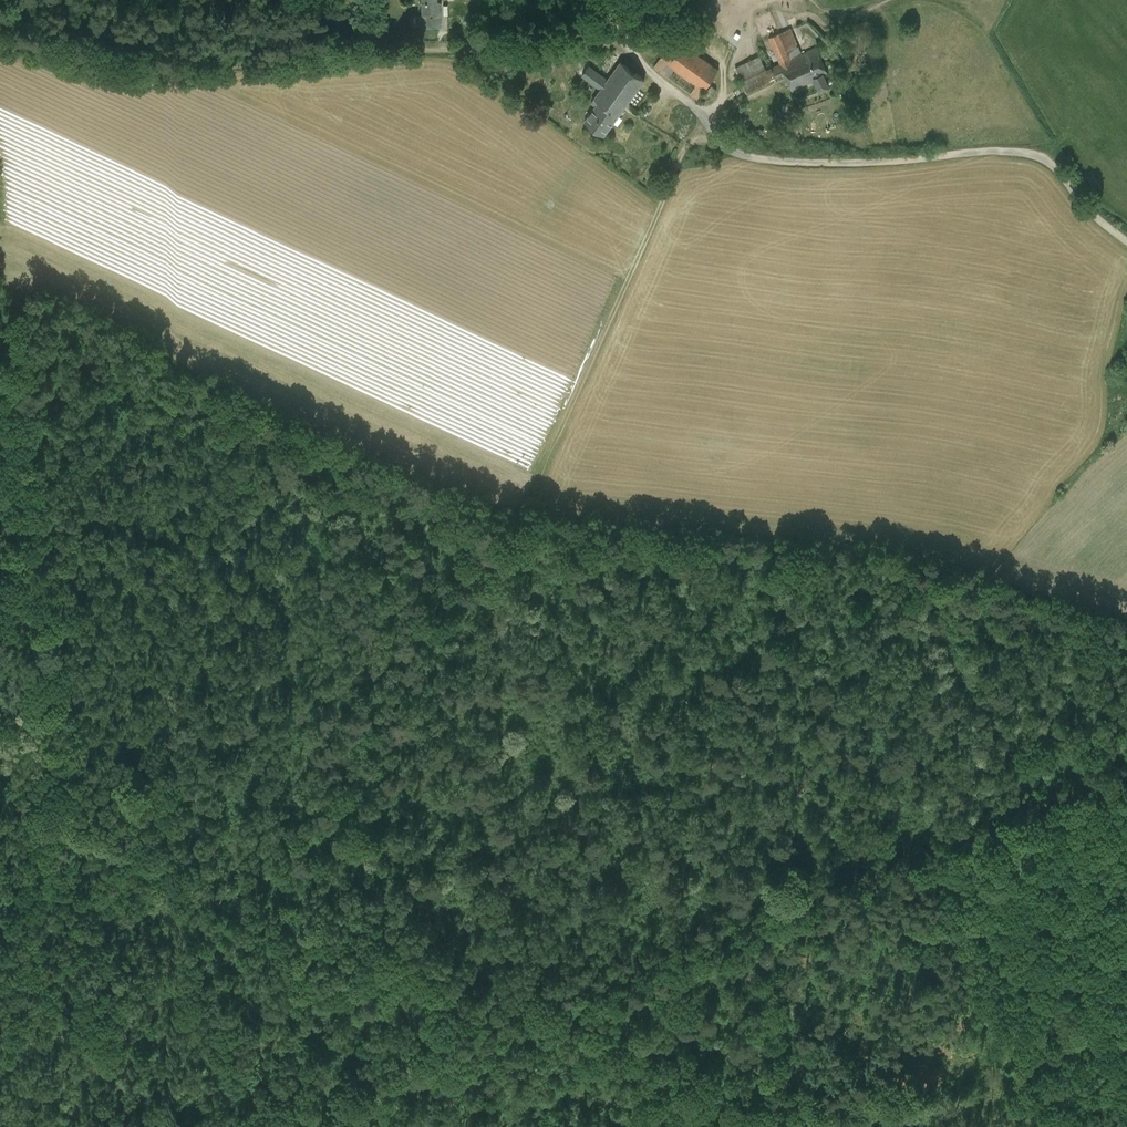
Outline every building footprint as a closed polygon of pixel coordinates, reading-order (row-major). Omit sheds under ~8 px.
[(423,20),(420,20),(420,30),(441,30),(441,7),(437,7),(437,0),(423,0),(423,20)] [(801,56),(790,31),(769,40),(780,66),(771,69),(776,79),(784,76),(791,92),(815,82),(820,92),(828,88),(824,78),(828,76),(816,50),(801,56)] [(690,39),(679,32),(674,39),(685,46),(690,39)] [(685,46),(674,39),(660,59),(703,91),(704,91),(718,71),(685,46)] [(592,41),(576,44),(577,53),(594,50),(592,41)] [(760,58),(735,70),(740,80),(739,80),(739,81),(740,81),(746,94),(770,82),(760,58)] [(703,91),(660,59),(653,68),(697,99),(703,91)] [(620,63),(607,81),(588,67),(582,76),(601,90),(591,103),(596,106),(584,122),(604,136),(644,80),(620,63)] [(793,103),(784,107),(788,116),(797,112),(793,103)] [(752,108),(745,111),(750,122),(756,119),(752,108)]
